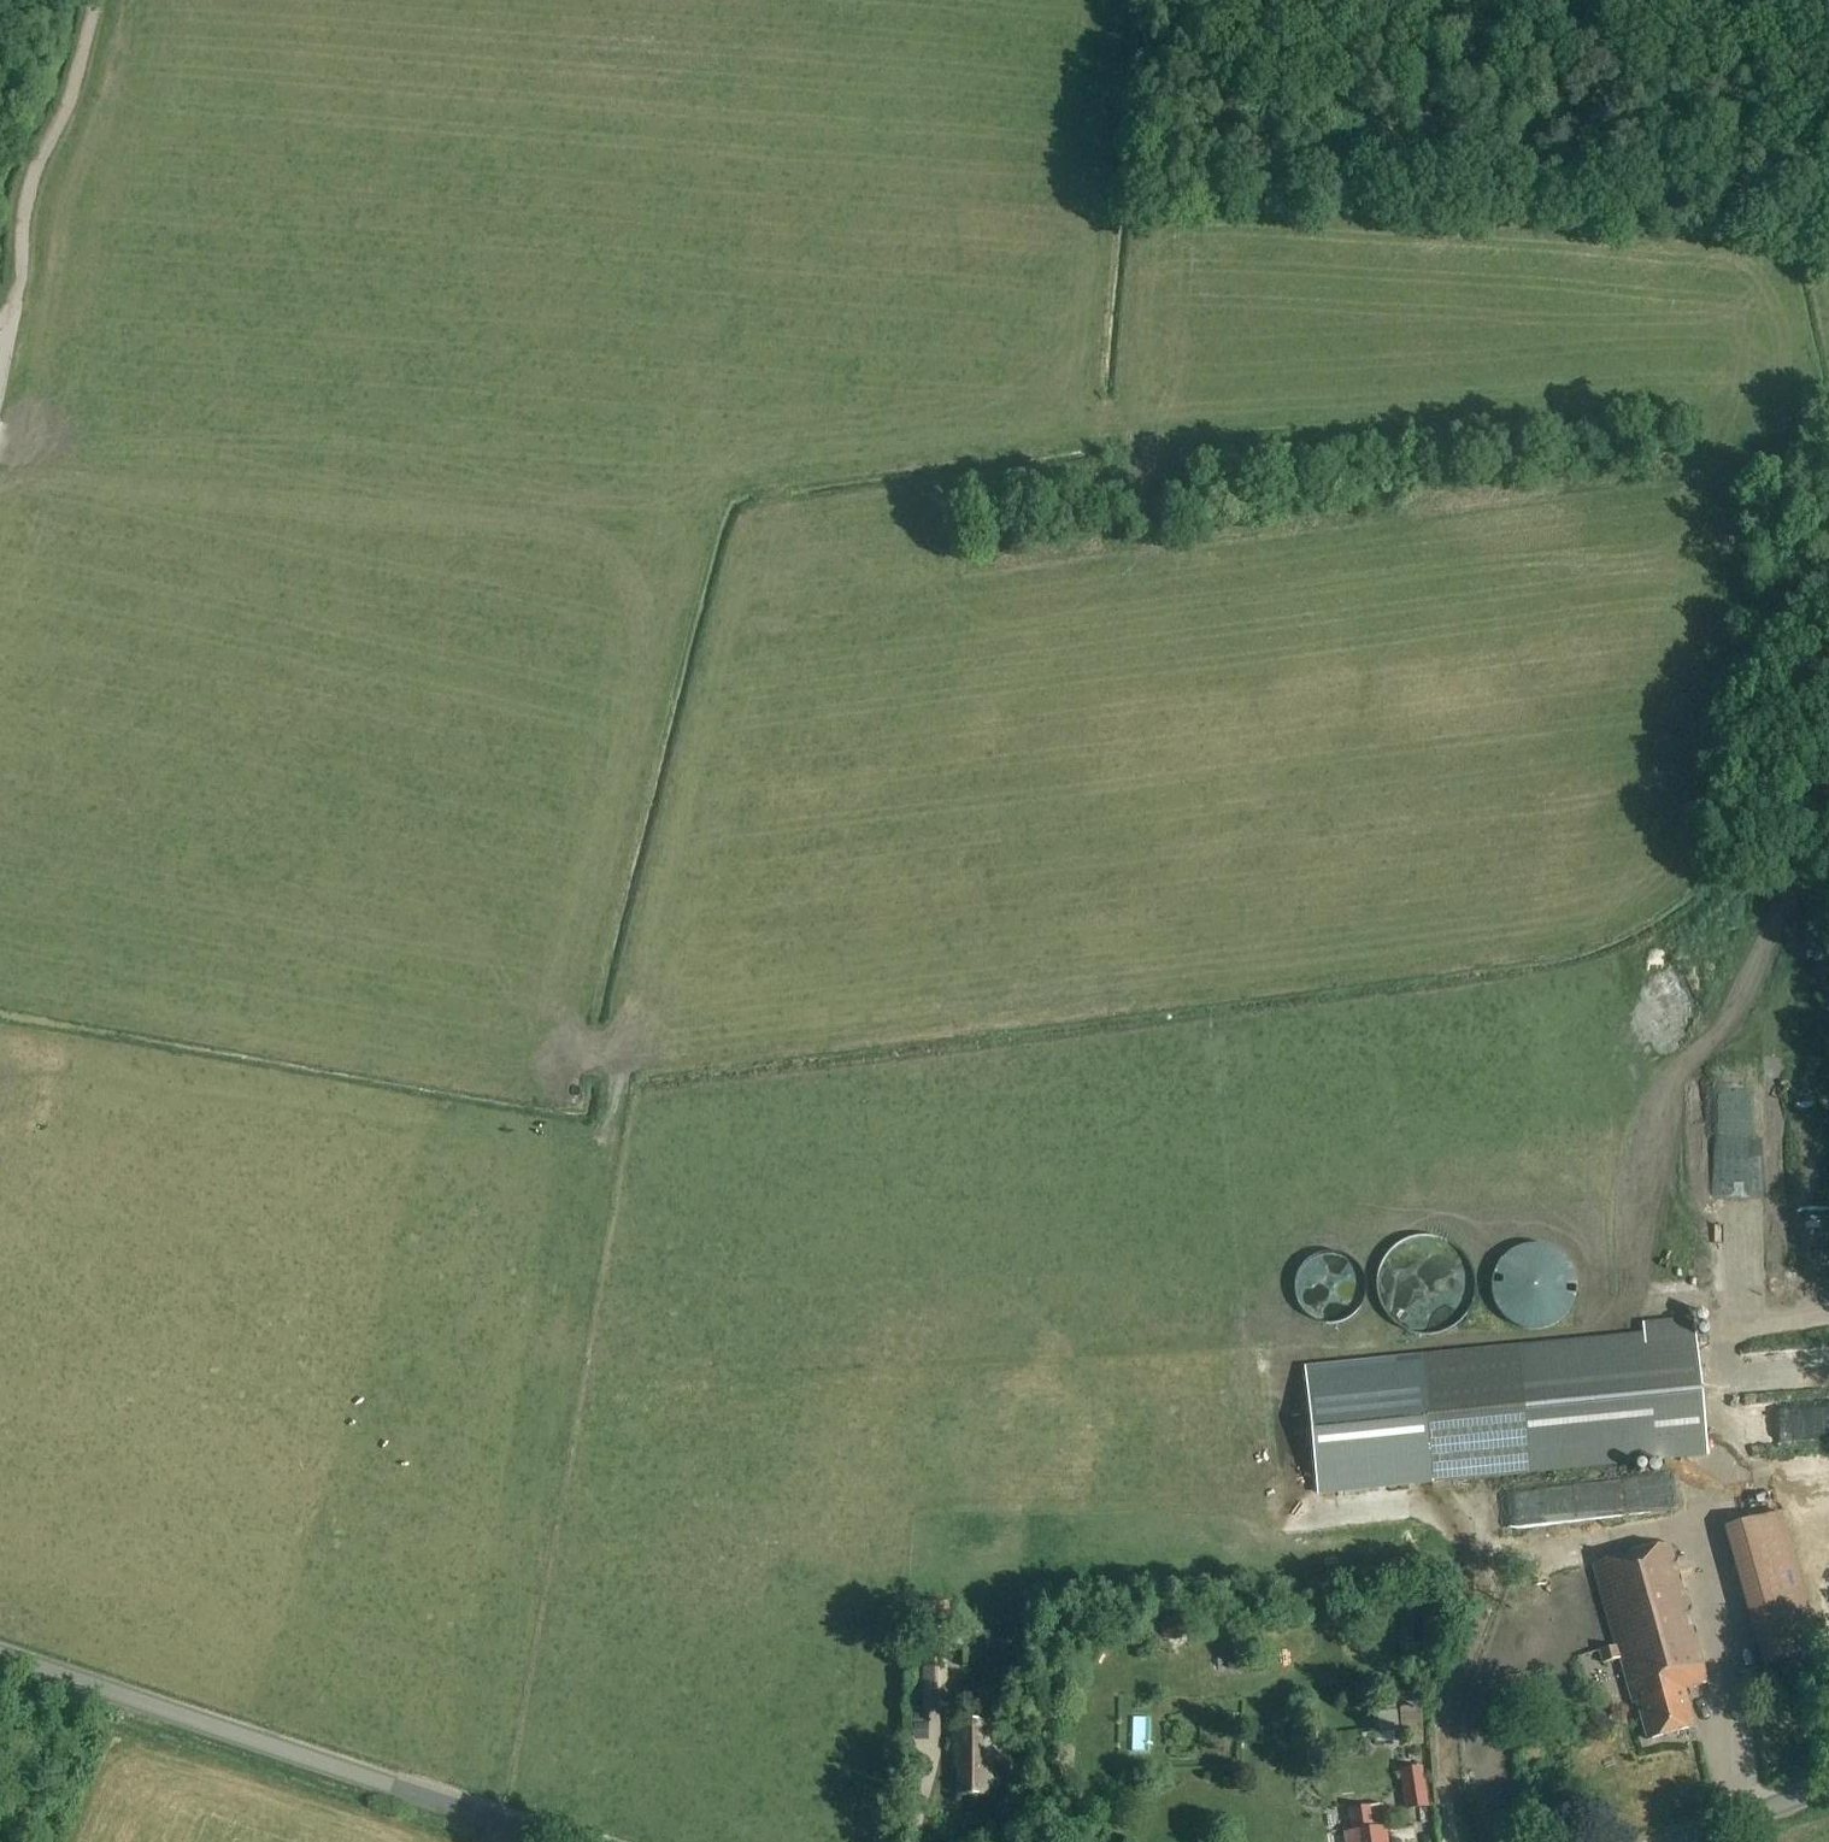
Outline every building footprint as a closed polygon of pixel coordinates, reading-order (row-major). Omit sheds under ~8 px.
[(1576,1293),(1576,1289),(1576,1282),(1573,1272),(1567,1262),(1562,1255),(1550,1248),(1540,1245),(1529,1245),(1516,1248),(1508,1252),(1500,1260),(1494,1270),(1490,1280),(1490,1289),(1491,1300),(1494,1307),(1500,1315),(1507,1322),(1517,1328),(1528,1330),(1538,1330),(1547,1328),(1558,1323),(1567,1313),(1573,1302),(1576,1293)] [(1703,1453),(1691,1333),(1517,1351),(1517,1345),(1418,1355),(1431,1484),(1530,1474),(1529,1470),(1703,1453)] [(1792,1507),(1734,1522),(1771,1664),(1828,1649),(1792,1507)] [(1603,1665),(1619,1660),(1631,1705),(1636,1704),(1646,1741),(1694,1728),(1683,1690),(1708,1684),(1668,1544),(1594,1565),(1617,1646),(1599,1651),(1603,1665)] [(922,1713),(946,1713),(946,1656),(923,1656),(922,1713)] [(1400,1710),(1401,1746),(1421,1746),(1420,1709),(1400,1710)] [(990,1722),(953,1722),(953,1770),(958,1770),(958,1796),(990,1796),(990,1722)] [(1397,1761),(1404,1812),(1428,1809),(1421,1757),(1397,1761)] [(1350,1832),(1343,1833),(1345,1841),(1387,1841),(1385,1827),(1375,1829),(1371,1807),(1347,1811),(1350,1832)]
